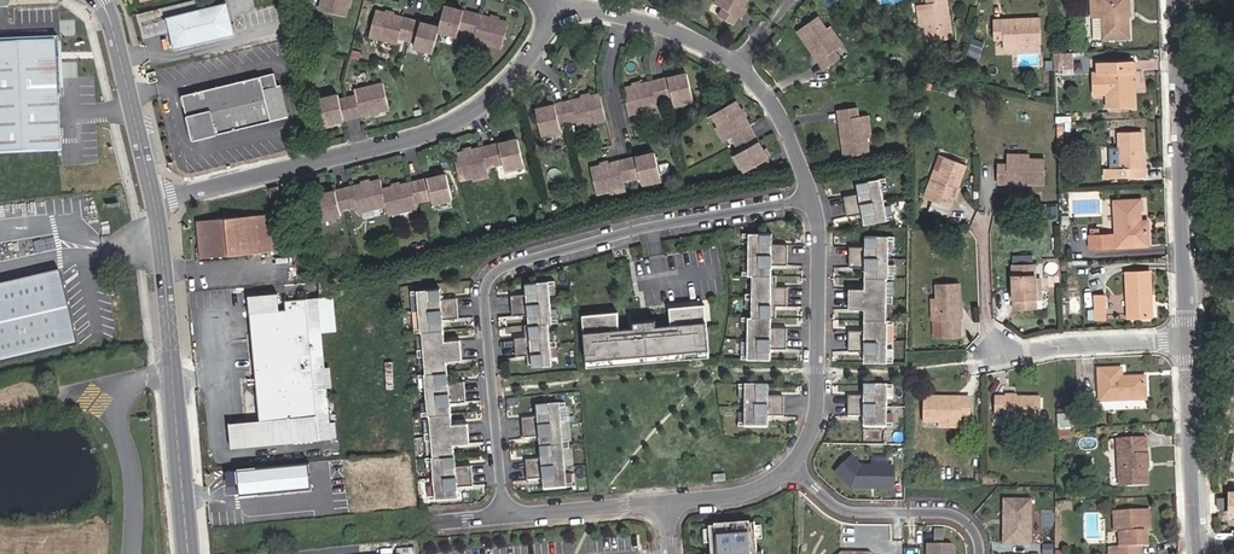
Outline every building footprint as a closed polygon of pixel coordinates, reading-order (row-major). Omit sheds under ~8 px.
[(316,10),(341,17),(345,0),(319,0),(316,10)] [(746,0),(724,0),(725,1),(723,4),(720,2),(715,11),(732,22),(746,0)] [(948,13),(946,0),(926,0),(926,5),(930,4),(930,9),(925,10),(927,27),(929,42),(955,38),(951,15),(948,13)] [(1094,15),(1095,15),(1096,37),(1104,37),(1130,36),(1128,0),(1093,0),(1094,15)] [(170,18),(176,47),(235,33),(228,3),(170,18)] [(469,12),(461,9),(442,4),(436,26),(436,29),(454,33),(456,28),(464,31),(469,12)] [(923,27),(927,27),(925,10),(930,9),(930,4),(926,5),(920,6),(923,27)] [(400,17),(372,9),(366,34),(394,41),(396,36),(404,38),(409,19),(400,17)] [(500,45),(506,21),(469,12),(464,31),(473,33),(471,38),(500,45)] [(1028,43),(1043,43),(1043,17),(1019,18),(1016,21),(996,22),(996,42),(1006,42),(1006,39),(1011,38),(1012,44),(1028,43)] [(436,29),(436,26),(409,19),(404,38),(413,40),(411,45),(430,50),(436,29)] [(833,47),(838,44),(828,31),(818,19),(798,34),(813,53),(816,54),(829,70),(845,57),(839,49),(836,51),(833,47)] [(839,49),(844,45),(831,28),(828,31),(838,44),(833,47),(836,51),(839,49)] [(1012,44),(1011,38),(1006,39),(1006,42),(1006,49),(1028,48),(1028,43),(1012,44)] [(62,149),(55,40),(0,43),(0,153),(62,149)] [(1056,70),(1065,70),(1065,53),(1056,53),(1056,70)] [(1136,70),(1135,60),(1100,61),(1101,71),(1107,71),(1108,92),(1109,106),(1137,105),(1137,87),(1136,70)] [(1095,72),(1096,93),(1108,92),(1107,71),(1101,71),(1095,72)] [(184,95),(192,129),(205,137),(290,116),(283,84),(278,86),(275,72),(184,95)] [(689,73),(670,77),(662,79),(666,98),(674,96),(676,102),(695,97),(689,73)] [(657,100),(666,98),(662,79),(653,81),(625,88),(631,112),(642,109),(659,106),(657,100)] [(354,97),(355,102),(347,104),(351,123),(388,114),(382,90),(354,97)] [(595,121),(607,118),(602,93),(573,100),(565,102),(569,121),(578,119),(579,125),(595,121)] [(696,102),(695,97),(676,102),(677,106),(696,102)] [(338,106),(337,101),(318,105),(324,130),(351,123),(347,104),(338,106)] [(756,133),(751,126),(736,101),(715,114),(721,124),(729,139),(734,136),(739,143),(756,133)] [(561,123),(569,121),(565,102),(556,104),(538,108),(544,133),(562,128),(561,123)] [(660,110),(659,106),(642,109),(643,114),(660,110)] [(859,116),(862,116),(861,106),(840,109),(843,129),(841,133),(844,156),(869,152),(867,137),(865,120),(859,121),(859,116)] [(872,136),(869,115),(862,116),(859,116),(859,121),(865,120),(867,137),(872,136)] [(729,139),(721,124),(717,126),(725,141),(729,139)] [(544,137),(563,132),(562,128),(544,133),(544,137)] [(192,129),(194,140),(205,137),(192,129)] [(1143,129),(1120,130),(1122,166),(1105,167),(1105,177),(1145,176),(1145,165),(1143,129)] [(770,157),(760,141),(756,133),(739,143),(743,151),(739,154),(749,170),(770,157)] [(525,163),(520,138),(492,145),(497,163),(505,161),(507,167),(525,163)] [(455,154),(461,178),(473,176),(490,172),(488,165),(497,163),(492,145),(484,147),(455,154)] [(663,175),(657,151),(630,158),(634,177),(643,175),(644,180),(663,175)] [(1030,158),(1030,154),(1008,153),(1008,160),(1008,163),(1013,163),(1013,158),(1030,158)] [(745,173),(749,170),(739,154),(735,156),(745,173)] [(953,206),(970,164),(949,156),(944,169),(937,185),(943,187),(941,191),(938,190),(934,199),(953,206)] [(593,167),(599,191),(611,188),(627,184),(626,179),(634,177),(630,158),(617,161),(593,167)] [(1013,163),(1008,163),(1008,160),(998,160),(998,180),(1022,181),(1024,183),(1045,184),(1045,158),(1030,158),(1013,158),(1013,163)] [(508,171),(527,167),(525,163),(507,167),(508,171)] [(943,187),(937,185),(944,169),(939,167),(931,187),(938,190),(941,191),(943,187)] [(474,180),(491,176),(490,172),(473,176),(474,180)] [(448,173),(430,178),(421,180),(425,199),(434,197),(435,202),(454,197),(448,173)] [(645,184),(664,180),(663,175),(644,180),(645,184)] [(866,223),(889,219),(881,178),(859,182),(861,194),(845,197),(848,215),(864,212),(866,223)] [(346,188),(350,207),(359,205),(360,210),(370,208),(376,207),(383,205),(388,204),(384,188),(382,179),(354,186),(346,188)] [(419,200),(425,199),(421,180),(412,182),(384,188),(388,204),(390,213),(402,210),(411,208),(418,206),(417,201),(419,200)] [(612,193),(628,189),(627,184),(611,188),(612,193)] [(273,197),(282,194),(280,185),(271,188),(273,197)] [(350,207),(346,188),(337,190),(318,194),(324,219),(343,215),(342,209),(346,208),(350,207)] [(436,206),(455,201),(454,197),(435,202),(436,206)] [(1149,228),(1142,228),(1141,217),(1140,199),(1116,200),(1118,234),(1090,236),(1091,248),(1119,247),(1119,245),(1150,243),(1149,228)] [(949,216),(952,207),(936,200),(932,210),(949,216)] [(361,215),(377,211),(376,207),(370,208),(360,210),(361,215)] [(206,237),(206,242),(202,242),(204,255),(273,249),(269,214),(200,220),(202,237),(206,237)] [(325,223),(344,219),(343,215),(324,219),(325,223)] [(1070,231),(1070,216),(1061,216),(1062,231),(1070,231)] [(770,347),(786,347),(786,329),(771,329),(771,317),(776,317),(776,306),(787,306),(787,288),(776,288),(776,276),(771,276),(772,264),(787,264),(788,246),(772,246),(772,234),(749,234),(748,276),(752,276),(752,317),(748,317),(747,358),(770,358),(770,347)] [(866,361),(889,361),(889,319),(889,278),(890,278),(890,236),(867,236),(867,247),(851,247),(851,265),(867,266),(867,289),(851,289),(851,307),(866,307),(866,330),(850,330),(850,349),(866,349),(866,361)] [(1037,295),(1036,277),(1036,264),(1013,264),(1014,310),(1035,309),(1034,299),(1031,299),(1031,295),(1037,295)] [(1153,314),(1151,269),(1128,270),(1130,315),(1153,314)] [(81,344),(64,270),(0,285),(0,363),(81,344)] [(321,292),(344,290),(343,277),(320,279),(321,292)] [(1042,299),(1041,277),(1036,277),(1037,295),(1031,295),(1031,299),(1034,299),(1042,299)] [(528,365),(552,363),(549,322),(553,322),(549,280),(527,282),(527,294),(512,295),(513,313),(529,312),(530,323),(525,323),(526,335),(515,336),(516,354),(528,353),(528,365)] [(942,336),(963,336),(961,281),(939,282),(939,295),(939,313),(945,313),(945,317),(942,317),(942,336)] [(447,384),(446,372),(445,360),(461,359),(459,341),(443,342),(442,331),(441,319),(457,318),(456,300),(440,301),(439,289),(416,291),(420,333),(421,333),(424,374),(423,374),(427,415),(428,415),(432,456),(431,457),(434,498),(457,496),(456,484),(472,483),(470,465),(454,466),(453,455),(452,443),(468,442),(466,424),(451,425),(450,413),(449,402),(464,400),(463,382),(447,384)] [(280,307),(278,291),(250,293),(261,418),(230,421),(232,444),(337,435),(336,419),(330,420),(322,329),(337,328),(334,293),(287,297),(287,306),(280,307)] [(945,313),(939,313),(939,295),(934,296),(934,317),(942,317),(945,317),(945,313)] [(1106,295),(1094,296),(1094,297),(1096,319),(1096,320),(1107,319),(1106,295)] [(1088,297),(1089,319),(1096,319),(1094,297),(1088,297)] [(703,356),(709,356),(705,304),(670,307),(672,324),(678,324),(679,328),(613,333),(612,329),(619,329),(617,311),(589,314),(590,330),(584,331),(587,366),(593,366),(592,359),(626,356),(626,363),(632,362),(631,355),(645,354),(645,361),(651,361),(651,354),(664,353),(664,360),(670,359),(669,352),(681,351),(682,358),(688,358),(687,351),(703,349),(703,356)] [(634,328),(630,328),(619,329),(612,329),(613,333),(679,328),(678,324),(672,324),(656,326),(656,319),(634,321),(634,328)] [(688,358),(703,356),(703,349),(687,351),(688,358)] [(670,359),(682,358),(681,351),(669,352),(670,359)] [(651,361),(664,360),(664,353),(651,354),(651,361)] [(632,362),(645,361),(645,354),(631,355),(632,362)] [(593,366),(626,363),(626,356),(592,359),(593,366)] [(1127,381),(1123,381),(1122,376),(1122,367),(1100,368),(1101,400),(1146,398),(1145,376),(1127,376),(1127,381)] [(768,414),(784,414),(784,396),(768,396),(768,384),(745,384),(745,426),(768,426),(768,414)] [(865,427),(888,427),(888,385),(865,385),(865,397),(850,397),(849,415),(865,415),(865,427)] [(951,395),(948,393),(925,392),(924,418),(940,418),(956,418),(956,413),(961,413),(961,416),(971,416),(972,396),(951,395)] [(1041,418),(1041,395),(996,394),(996,415),(1006,415),(1006,411),(1010,411),(1010,417),(1027,417),(1041,418)] [(543,489),(566,487),(559,403),(536,405),(537,417),(522,419),(523,437),(539,435),(541,459),(525,460),(527,478),(542,477),(543,489)] [(1010,417),(1010,411),(1006,411),(1006,415),(1005,422),(1027,423),(1027,417),(1010,417)] [(940,422),(961,423),(961,416),(961,413),(956,413),(956,418),(940,418),(940,422)] [(1074,426),(1073,413),(1058,414),(1058,427),(1074,426)] [(1060,441),(1070,441),(1069,428),(1059,428),(1060,441)] [(1118,438),(1119,447),(1120,485),(1147,484),(1147,468),(1149,468),(1148,452),(1146,452),(1146,446),(1146,437),(1118,438)] [(238,466),(240,491),(312,485),(310,459),(238,466)] [(893,488),(894,466),(852,466),(852,487),(893,488)] [(1032,544),(1032,499),(1005,499),(1004,519),(1007,519),(1007,524),(1004,524),(1004,544),(1032,544)] [(1116,545),(1117,553),(1140,553),(1140,545),(1145,545),(1144,529),(1149,529),(1148,508),(1115,509),(1116,530),(1120,530),(1121,545),(1116,545)] [(763,553),(757,553),(756,539),(755,526),(755,524),(749,524),(749,523),(714,526),(714,527),(709,527),(709,530),(710,542),(711,553),(763,553)] [(1042,526),(1033,526),(1033,537),(1041,538),(1042,526)] [(955,548),(951,544),(929,544),(928,553),(955,553),(955,548)]
